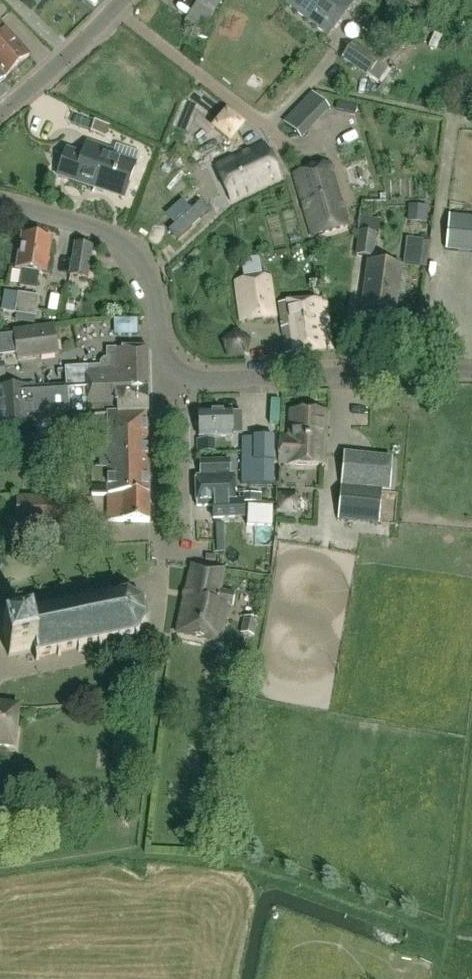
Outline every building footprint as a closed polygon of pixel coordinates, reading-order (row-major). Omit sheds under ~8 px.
[(194,3),(196,4),(183,24),(200,35),(222,0),(195,0),(194,3)] [(283,4),(326,37),(353,2),(349,0),(287,0),(283,4)] [(0,26),(0,73),(4,78),(29,56),(1,25),(0,26)] [(383,42),(388,45),(380,56),(391,64),(407,41),(396,34),(390,43),(385,39),(383,42)] [(378,63),(351,44),(341,60),(367,78),(378,63)] [(400,75),(411,64),(403,56),(393,67),(400,75)] [(328,110),(310,93),(281,123),(299,140),(328,110)] [(88,122),(109,129),(114,116),(93,109),(88,122)] [(226,116),(216,128),(228,138),(239,126),(226,116)] [(89,189),(103,150),(86,145),(82,157),(66,151),(56,177),(89,189)] [(243,155),(215,169),(230,202),(280,179),(264,146),(247,154),(249,156),(244,158),(243,155)] [(103,150),(89,189),(122,200),(134,167),(111,158),(112,154),(103,150)] [(347,228),(328,165),(293,175),(312,238),(347,228)] [(424,194),(423,213),(440,214),(441,195),(424,194)] [(181,202),(165,216),(173,226),(168,231),(176,240),(208,212),(200,203),(190,211),(181,202)] [(448,218),(445,251),(471,253),(471,221),(448,218)] [(375,234),(360,232),(357,256),(372,258),(375,234)] [(50,242),(21,237),(16,271),(21,271),(18,288),(35,291),(38,274),(48,276),(51,260),(47,260),(50,242)] [(422,242),(406,239),(402,267),(419,270),(422,242)] [(91,248),(73,246),(68,277),(86,279),(91,248)] [(261,258),(240,261),(243,282),(236,283),(242,323),(276,318),(270,278),(264,278),(261,258)] [(401,267),(367,262),(361,309),(394,314),(401,267)] [(38,298),(17,294),(14,315),(35,318),(38,298)] [(329,351),(323,301),(278,306),(284,356),(329,351)] [(97,327),(146,326),(146,309),(96,310),(97,327)] [(0,338),(0,357),(16,355),(17,361),(57,355),(53,327),(13,333),(14,336),(0,338)] [(244,357),(248,341),(234,332),(222,343),(228,358),(244,357)] [(1,391),(0,391),(0,424),(2,424),(3,427),(25,426),(24,422),(71,419),(107,416),(117,415),(146,414),(147,414),(145,350),(106,352),(107,367),(86,368),(64,369),(65,387),(23,390),(22,387),(0,388),(1,391)] [(240,414),(230,415),(230,413),(197,414),(198,439),(231,438),(231,436),(241,435),(240,414)] [(279,439),(277,465),(322,466),(324,414),(290,413),(289,439),(279,439)] [(117,415),(107,416),(107,417),(71,420),(74,443),(98,441),(101,470),(91,470),(91,497),(107,497),(148,497),(147,452),(146,414),(117,415)] [(277,465),(279,439),(273,439),(273,438),(252,437),(252,439),(240,439),(240,486),(273,486),(273,465),(277,465)] [(389,487),(391,463),(343,457),(342,478),(341,488),(381,491),(389,492),(389,487)] [(195,492),(233,491),(233,476),(228,476),(227,462),(198,463),(199,477),(194,477),(195,492)] [(341,488),(338,520),(378,523),(381,491),(341,488)] [(234,518),(233,491),(195,492),(195,508),(220,507),(221,518),(234,518)] [(148,497),(107,497),(107,523),(148,523),(148,497)] [(84,527),(83,499),(15,500),(15,529),(84,527)] [(242,506),(241,530),(273,531),(273,507),(242,506)] [(191,567),(177,635),(219,644),(226,608),(232,609),(235,596),(219,592),(223,571),(221,570),(191,567)] [(35,651),(33,651),(35,663),(39,662),(38,658),(57,654),(58,657),(61,657),(60,653),(77,649),(78,653),(82,652),(81,649),(97,645),(98,648),(102,648),(101,644),(118,640),(119,644),(122,643),(121,640),(134,637),(136,640),(138,639),(137,635),(144,624),(149,622),(148,620),(145,621),(141,606),(144,603),(142,601),(138,604),(127,595),(127,591),(125,591),(124,594),(111,597),(110,594),(106,594),(107,598),(90,602),(89,598),(86,599),(87,602),(70,606),(69,603),(65,604),(66,607),(49,611),(49,608),(46,609),(46,612),(27,616),(27,613),(24,614),(26,624),(29,623),(35,651)] [(257,621),(243,618),(240,635),(253,638),(257,621)] [(29,623),(26,624),(1,630),(7,657),(33,651),(35,651),(29,623)] [(0,706),(0,748),(13,749),(18,708),(0,706)]
